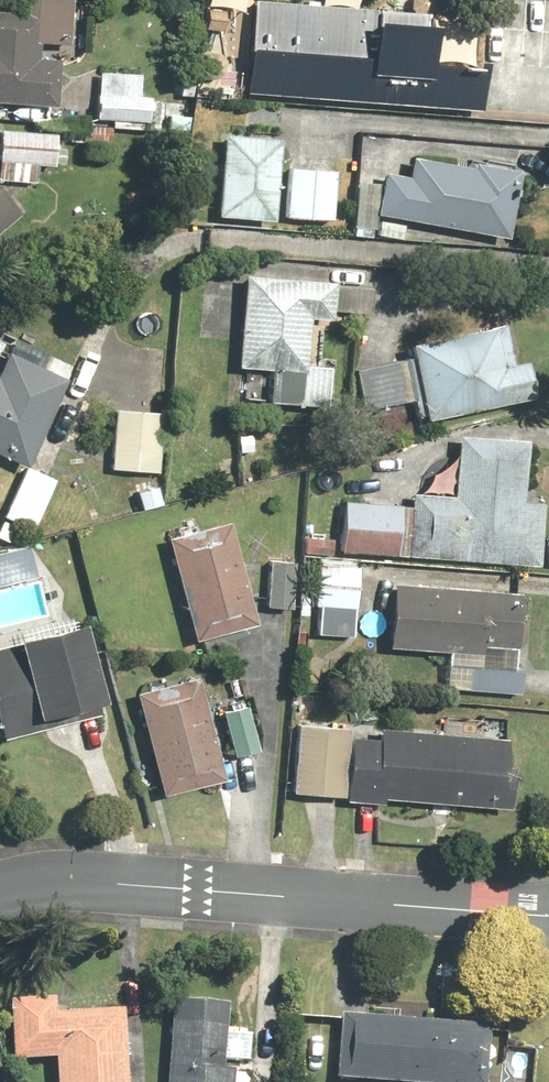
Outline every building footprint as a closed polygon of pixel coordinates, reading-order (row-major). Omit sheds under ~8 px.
[(248,81),(478,99),(481,59),(428,55),(431,9),(311,0),(254,0),(248,81)] [(68,14),(25,11),(24,43),(0,41),(0,107),(52,110),(53,70),(33,69),(34,54),(66,56),(68,14)] [(141,80),(89,80),(89,123),(141,123),(141,80)] [(0,132),(0,182),(30,183),(31,166),(48,167),(49,164),(62,165),(64,135),(0,132)] [(278,144),(215,141),(211,226),(274,229),(278,144)] [(388,163),(379,222),(506,242),(516,182),(388,163)] [(339,164),(284,164),(285,225),(339,225),(339,164)] [(18,216),(0,196),(0,232),(18,216)] [(323,285),(232,281),(228,383),(318,387),(323,285)] [(406,343),(421,421),(524,402),(508,323),(406,343)] [(59,378),(0,351),(0,460),(18,468),(59,378)] [(160,412),(109,408),(104,470),(155,474),(160,412)] [(439,430),(437,492),(336,488),(333,555),(533,564),(537,490),(520,489),(523,434),(439,430)] [(20,468),(0,515),(0,542),(4,543),(11,527),(27,533),(49,481),(20,468)] [(230,535),(163,551),(189,653),(255,636),(230,535)] [(330,554),(331,537),(299,536),(298,553),(330,554)] [(29,577),(21,546),(0,551),(0,584),(29,577)] [(346,636),(351,562),(309,559),(306,607),(313,608),(312,634),(346,636)] [(288,601),(289,563),(264,562),(263,579),(260,579),(259,601),(288,601)] [(512,597),(381,594),(379,664),(510,668),(512,597)] [(0,658),(0,744),(93,719),(71,639),(0,658)] [(194,689),(133,703),(156,806),(217,793),(194,689)] [(215,708),(229,757),(255,750),(241,701),(215,708)] [(503,746),(286,725),(279,795),(496,817),(503,746)] [(162,1081),(230,1081),(234,1005),(163,1002),(162,1081)] [(126,1011),(10,1009),(9,1063),(55,1064),(54,1081),(124,1081),(126,1011)] [(337,1024),(336,1081),(469,1081),(470,1026),(337,1024)]
